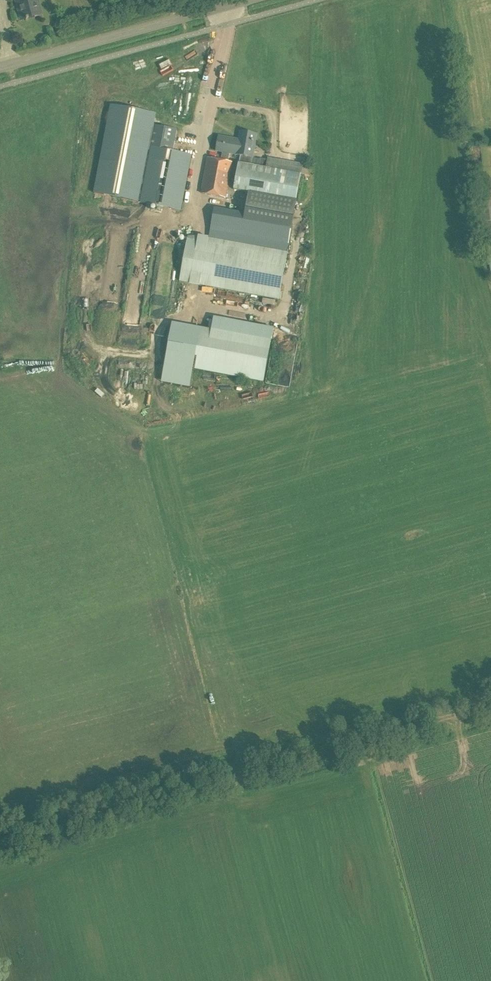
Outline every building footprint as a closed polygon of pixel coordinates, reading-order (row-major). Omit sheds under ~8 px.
[(17,8),(19,7),(22,20),(25,19),(25,20),(27,20),(27,19),(39,16),(34,0),(14,0),(17,8)] [(111,106),(94,194),(137,202),(180,210),(191,155),(172,151),(175,140),(177,130),(152,125),(154,114),(111,106)] [(254,142),(256,134),(245,132),(244,141),(246,141),(243,158),(252,160),(252,158),(253,158),(255,143),(254,142)] [(244,141),(219,136),(216,151),(223,152),(221,160),(208,158),(202,193),(223,197),(230,162),(228,162),(229,153),(236,154),(235,154),(240,155),(239,164),(235,189),(297,199),(301,174),(303,167),(303,164),(268,158),(266,168),(251,166),(252,160),(243,158),(246,141),(244,141)] [(188,238),(180,281),(278,299),(286,254),(292,222),(245,214),(221,209),(220,211),(214,210),(209,235),(209,240),(198,238),(193,237),(188,238)] [(140,273),(139,280),(148,282),(149,275),(140,273)] [(192,366),(264,375),(271,321),(213,314),(211,325),(198,323),(192,366)] [(295,322),(292,324),(297,333),(301,330),(295,322)]
